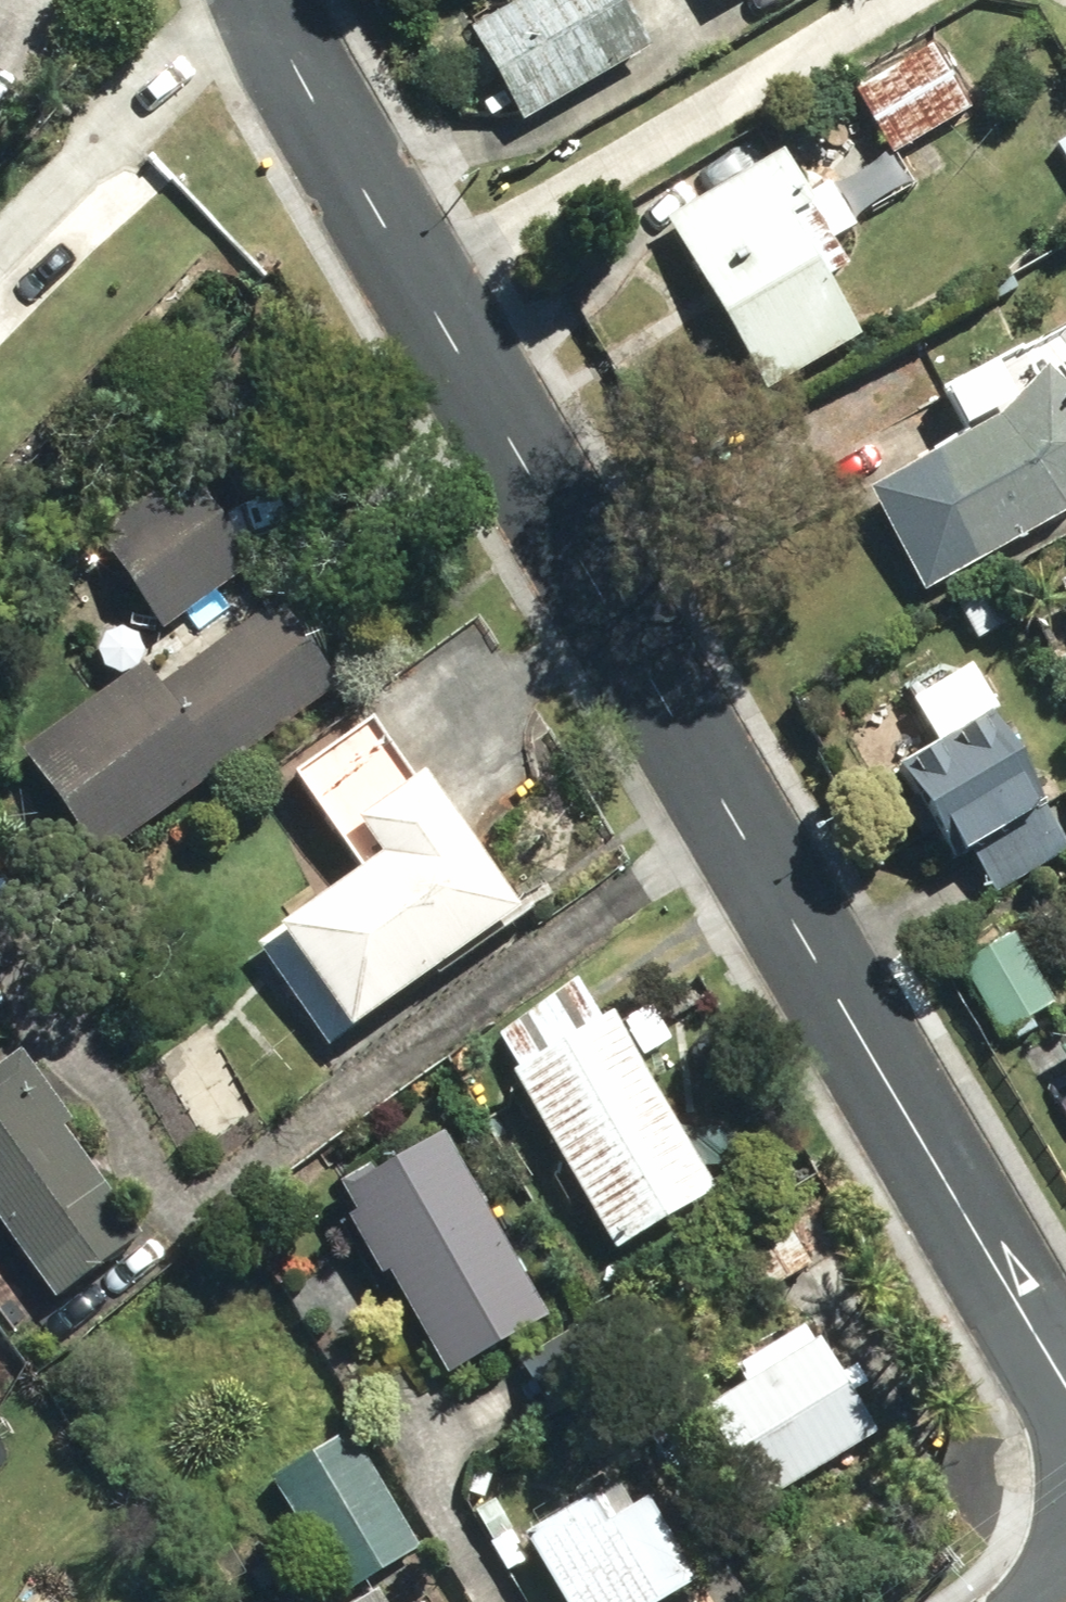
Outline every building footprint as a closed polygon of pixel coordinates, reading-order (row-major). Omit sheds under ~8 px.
[(529,117),(655,45),(630,0),(519,0),(476,25),(529,117)] [(858,86),(897,151),(975,104),(937,39),(858,86)] [(514,101),(501,79),(480,92),(493,113),(514,101)] [(670,216),(772,386),(865,330),(797,213),(820,199),(789,147),(670,216)] [(929,588),(1065,514),(1065,377),(1054,365),(1042,377),(1026,344),(948,385),(973,432),(873,488),(929,588)] [(98,532),(165,623),(255,557),(187,466),(98,532)] [(961,602),(981,637),(1019,615),(1000,580),(961,602)] [(29,748),(105,855),(341,684),(281,599),(162,684),(146,663),(29,748)] [(908,760),(962,852),(1052,801),(998,708),(908,760)] [(260,943),(329,1045),(517,913),(377,714),(300,768),(367,868),(260,943)] [(1004,1034),(1059,1002),(1017,932),(963,965),(1004,1034)] [(518,1071),(619,1248),(720,1190),(620,1012),(518,1071)] [(57,1295),(143,1233),(66,1126),(75,1119),(23,1048),(0,1065),(0,1217),(57,1295)] [(392,1270),(450,1371),(551,1314),(449,1135),(345,1193),(358,1216),(353,1219),(384,1275),(392,1270)] [(734,1235),(768,1292),(816,1262),(782,1207),(734,1235)] [(709,1407),(765,1501),(882,1432),(825,1336),(709,1407)] [(276,1481),(346,1592),(422,1545),(352,1433),(276,1481)] [(471,1494),(488,1498),(494,1473),(478,1469),(471,1494)] [(570,1601),(664,1601),(701,1580),(652,1496),(609,1522),(594,1496),(529,1535),(570,1601)] [(386,1589),(364,1601),(394,1601),(386,1589)]
